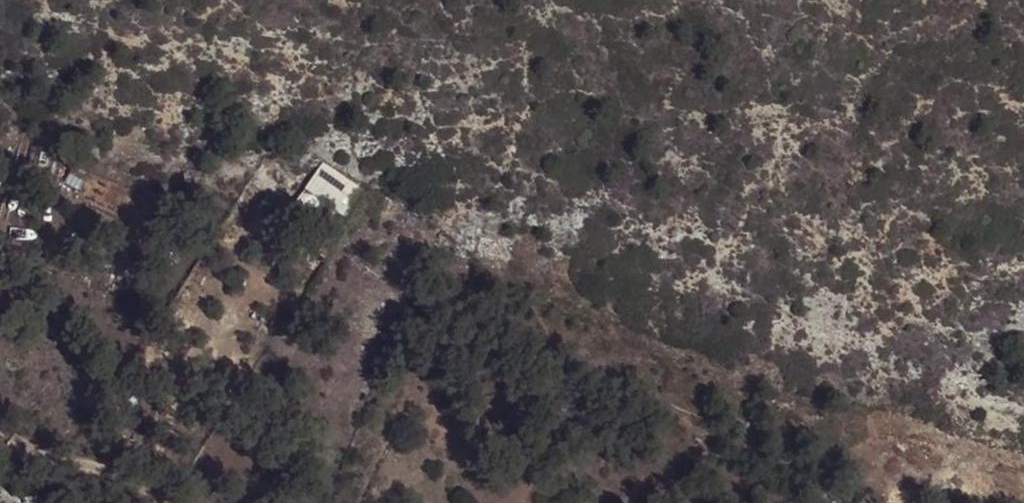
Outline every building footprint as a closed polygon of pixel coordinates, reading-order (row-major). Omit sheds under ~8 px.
[(292,210),(335,243),(350,220),(308,188),(292,210)]
